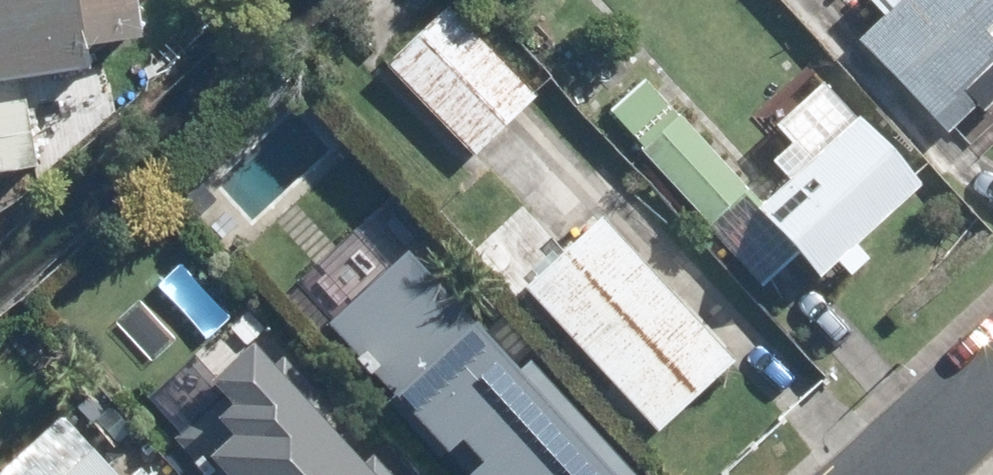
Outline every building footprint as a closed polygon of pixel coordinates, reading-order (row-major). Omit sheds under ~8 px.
[(132,0),(0,0),(0,93),(84,82),(82,64),(139,58),(132,0)] [(866,40),(957,130),(985,101),(989,107),(992,103),(992,0),(876,0),(891,15),(866,40)] [(535,106),(448,16),(389,73),(475,163),(535,106)] [(873,256),(860,242),(926,186),(867,118),(766,207),(825,274),(846,257),(857,270),(873,256)] [(747,199),(679,124),(639,160),(707,235),(747,199)] [(732,375),(598,232),(523,301),(658,444),(732,375)] [(409,273),(331,345),(391,407),(384,414),(441,474),(626,474),(525,370),(512,381),(409,273)] [(228,389),(178,437),(214,474),(397,474),(377,453),(369,460),(326,413),(280,365),(260,344),(220,380),(228,389)] [(68,474),(113,474),(93,452),(68,474)]
